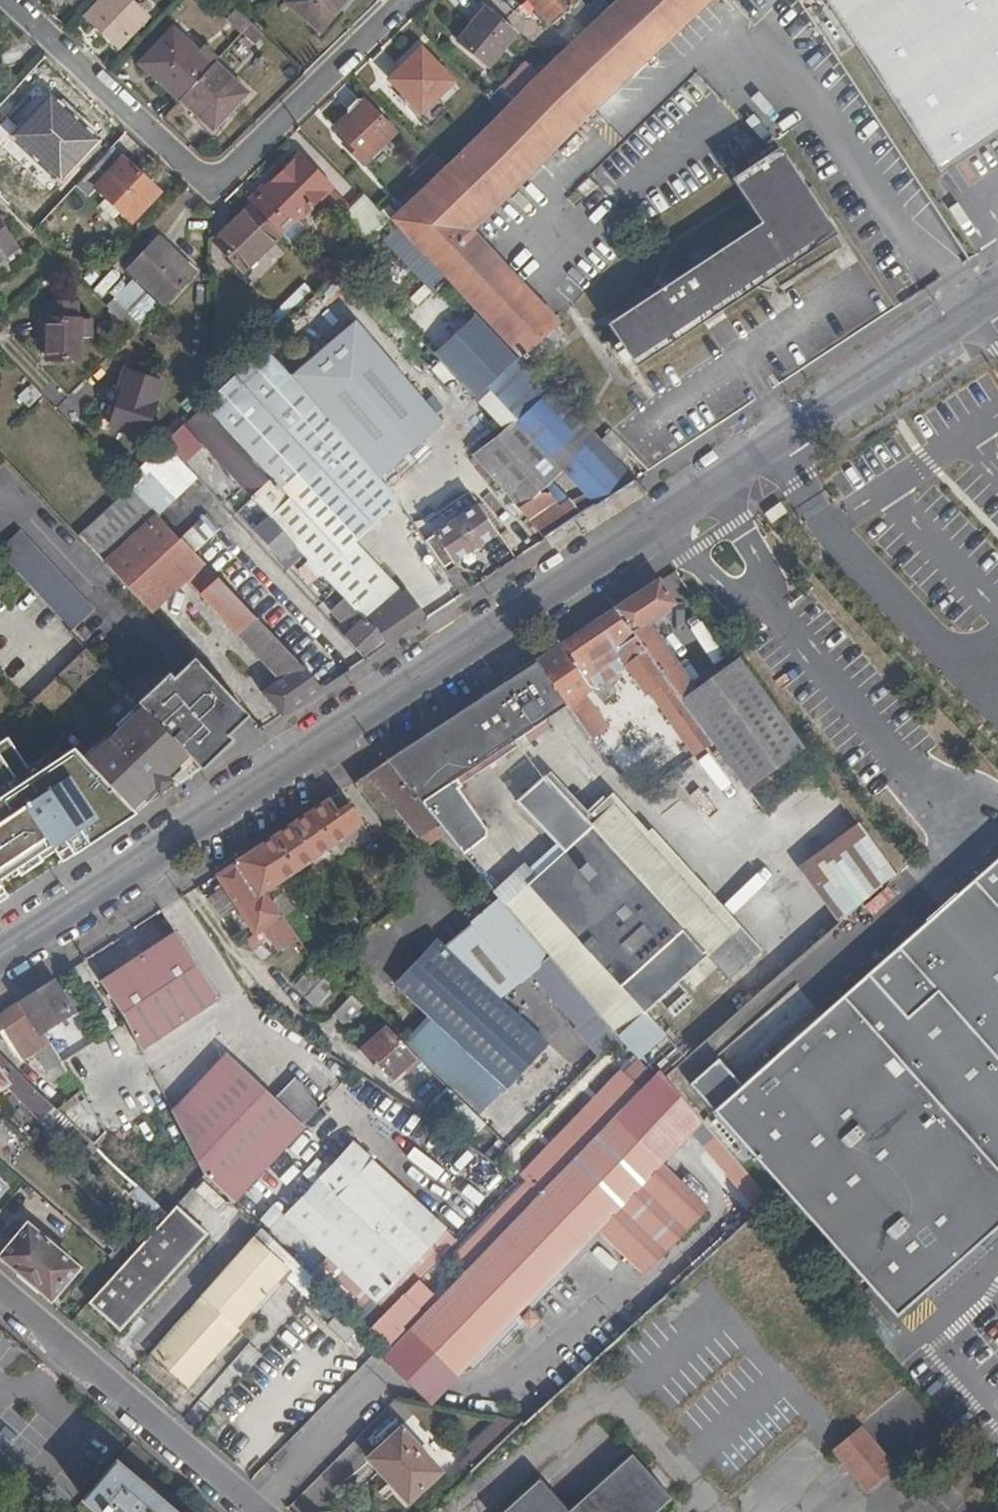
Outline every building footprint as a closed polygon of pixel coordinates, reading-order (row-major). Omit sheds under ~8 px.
[(87,11),(97,21),(121,43),(149,12),(136,0),(97,0),(87,11)] [(340,0),(292,0),(320,24),(340,0)] [(503,108),(448,163),(423,186),(393,217),(518,350),(522,354),(534,342),(556,322),(559,320),(472,228),(608,94),(705,0),(614,0),(555,57),(540,72),(525,87),(503,108)] [(554,20),(577,0),(537,0),(554,20)] [(939,164),(997,126),(997,0),(834,0),(939,164)] [(461,36),(490,60),(518,26),(504,15),(489,2),(461,36)] [(239,5),(230,16),(244,31),(245,30),(254,20),(239,5)] [(245,30),(257,41),(266,31),(256,21),(254,20),(245,30)] [(97,21),(93,24),(118,47),(121,43),(97,21)] [(178,30),(146,63),(157,73),(163,67),(187,91),(214,62),(178,30)] [(457,77),(425,44),(393,74),(425,108),(457,77)] [(527,58),(512,73),(525,87),(540,72),(527,58)] [(214,62),(187,91),(183,96),(216,127),(250,91),(217,60),(214,62)] [(163,67),(157,73),(181,97),(183,96),(187,91),(163,67)] [(401,131),(367,96),(340,124),(358,142),(354,146),(370,161),(401,131)] [(76,166),(73,164),(70,167),(68,169),(80,180),(115,144),(129,129),(98,100),(58,142),(74,156),(87,143),(92,148),(76,166)] [(764,222),(611,320),(628,349),(637,365),(641,362),(704,321),(724,308),(841,231),(783,140),(732,173),(764,222)] [(127,155),(115,144),(80,180),(92,191),(99,184),(127,155)] [(436,151),(413,175),(423,186),(448,163),(436,151)] [(285,170),(270,185),(255,200),(293,240),(310,224),(302,215),(333,183),(302,153),(285,170)] [(136,218),(163,189),(127,155),(99,184),(136,218)] [(0,156),(0,184),(14,170),(0,156)] [(958,161),(964,184),(984,178),(978,156),(958,161)] [(70,167),(65,163),(44,184),(61,200),(80,180),(68,169),(70,167)] [(285,170),(281,166),(266,181),(270,185),(285,170)] [(199,435),(213,449),(253,494),(275,475),(293,495),(304,485),(257,433),(216,389),(203,402),(36,226),(9,198),(0,188),(0,195),(63,262),(198,406),(185,420),(186,421),(199,435)] [(365,189),(343,211),(371,239),(383,226),(392,217),(365,189)] [(227,229),(222,241),(242,263),(276,230),(253,205),(227,229)] [(24,247),(0,211),(0,263),(24,247)] [(315,230),(310,224),(293,240),(298,246),(315,230)] [(392,230),(382,240),(427,289),(437,279),(392,230)] [(168,298),(196,268),(161,234),(133,264),(168,298)] [(307,282),(266,321),(276,331),(316,292),(307,282)] [(82,313),(82,295),(47,296),(46,356),(75,356),(76,345),(90,345),(91,314),(82,313)] [(357,315),(294,371),(382,471),(447,414),(357,315)] [(567,334),(556,322),(534,342),(546,354),(567,334)] [(216,389),(257,433),(304,485),(356,541),(403,498),(400,493),(398,490),(382,471),(294,371),(267,339),(216,389)] [(518,350),(508,359),(529,381),(539,372),(522,354),(518,350)] [(489,378),(509,400),(529,381),(508,359),(489,378)] [(146,432),(161,378),(125,369),(110,423),(146,432)] [(24,407),(41,396),(33,383),(15,394),(24,407)] [(522,417),(507,428),(475,452),(545,536),(582,511),(572,497),(561,503),(559,500),(565,494),(558,486),(552,490),(542,488),(565,466),(597,502),(636,476),(619,459),(600,439),(552,386),(542,396),(522,417)] [(186,421),(167,439),(194,468),(213,449),(199,435),(186,421)] [(609,431),(600,439),(619,459),(628,451),(609,431)] [(266,509),(271,514),(295,541),(313,560),(340,590),(387,642),(425,616),(406,589),(402,590),(365,550),(356,541),(304,485),(293,495),(275,475),(253,494),(256,497),(266,509)] [(157,510),(132,484),(81,533),(107,560),(157,510)] [(515,517),(496,488),(425,533),(444,562),(515,517)] [(246,507),(256,518),(266,509),(256,497),(246,507)] [(180,535),(157,510),(107,560),(151,607),(192,567),(208,584),(202,590),(281,673),(265,691),(284,710),(322,684),(234,591),(180,535)] [(255,528),(280,554),(295,541),(271,514),(255,528)] [(94,602),(18,525),(0,543),(0,550),(73,623),(94,602)] [(458,564),(449,570),(462,592),(472,585),(458,564)] [(654,577),(612,605),(712,740),(748,787),(805,749),(737,656),(693,685),(645,618),(672,600),(654,577)] [(326,602),(352,630),(347,635),(366,655),(387,642),(340,590),(326,602)] [(712,740),(612,605),(533,658),(562,700),(597,751),(618,736),(590,697),(587,699),(580,689),(591,682),(600,695),(615,686),(609,677),(618,671),(615,666),(624,661),(644,691),(649,688),(693,752),(712,740)] [(701,619),(691,626),(715,662),(725,655),(701,619)] [(28,694),(62,730),(73,745),(90,758),(126,801),(150,780),(156,786),(170,773),(165,767),(185,748),(136,696),(85,643),(28,694)] [(168,668),(136,696),(185,748),(200,763),(220,747),(214,740),(250,711),(196,654),(173,672),(168,668)] [(562,700),(533,658),(382,757),(452,840),(456,844),(473,828),(433,783),(562,700)] [(0,740),(0,884),(52,850),(58,860),(134,809),(126,801),(73,745),(30,774),(4,738),(0,740)] [(669,752),(644,769),(652,780),(677,763),(669,752)] [(382,757),(363,770),(401,812),(426,840),(437,831),(448,844),(449,843),(452,840),(382,757)] [(363,770),(352,778),(389,822),(401,812),(363,770)] [(489,883),(500,895),(548,951),(606,1020),(614,1029),(615,1028),(658,1077),(690,1048),(648,1003),(702,950),(725,974),(757,944),(692,874),(684,879),(612,803),(590,824),(541,773),(518,794),(550,829),(489,883)] [(363,825),(337,788),(234,856),(256,888),(260,885),(269,898),(278,893),(270,879),(331,838),(334,843),(363,825)] [(862,828),(806,869),(842,920),(895,875),(862,828)] [(452,840),(449,843),(482,884),(487,880),(456,844),(452,840)] [(971,880),(997,911),(997,852),(971,880)] [(219,883),(201,895),(215,916),(232,904),(250,930),(259,924),(273,947),(294,934),(269,898),(260,885),(256,888),(234,856),(211,871),(219,883)] [(971,880),(869,978),(907,1017),(935,991),(997,1063),(997,911),(971,880)] [(500,895),(469,919),(518,977),(535,963),(548,951),(500,895)] [(469,919),(441,941),(498,993),(518,977),(469,919)] [(171,929),(96,978),(106,993),(123,1020),(138,1048),(168,1029),(174,1039),(222,1009),(215,998),(217,997),(215,995),(171,929)] [(393,978),(429,1009),(399,1039),(416,1056),(445,1082),(474,1109),(544,1036),(498,993),(441,941),(433,933),(393,978)] [(548,951),(535,963),(593,1032),(606,1020),(548,951)] [(292,981),(313,1002),(335,981),(312,959),(292,981)] [(935,991),(907,1017),(869,978),(841,1000),(997,1176),(997,1063),(935,991)] [(57,991),(49,979),(12,1003),(26,1023),(32,1019),(38,1027),(66,1009),(69,1013),(77,1008),(63,987),(57,991)] [(359,1002),(348,992),(330,1009),(341,1020),(359,1002)] [(841,1000),(712,1105),(891,1314),(997,1219),(997,1176),(841,1000)] [(0,1011),(0,1031),(19,1058),(47,1041),(44,1036),(38,1027),(32,1019),(26,1023),(12,1003),(0,1011)] [(223,1012),(222,1009),(174,1039),(176,1042),(223,1012)] [(374,1061),(387,1076),(416,1056),(399,1039),(386,1027),(357,1048),(370,1062),(374,1061)] [(19,1058),(18,1059),(30,1077),(58,1058),(47,1041),(19,1058)] [(220,1055),(169,1110),(200,1172),(230,1199),(315,1105),(291,1074),(289,1073),(266,1097),(220,1055)] [(2,1083),(15,1070),(0,1057),(0,1085),(2,1083)] [(30,1077),(26,1080),(70,1121),(73,1124),(86,1116),(81,1106),(87,1102),(58,1058),(30,1077)] [(537,1167),(455,1253),(459,1256),(466,1263),(438,1292),(406,1326),(453,1371),(564,1255),(572,1262),(593,1240),(584,1233),(591,1225),(637,1269),(701,1203),(655,1159),(683,1129),(618,1067),(528,1158),(537,1167)] [(2,1083),(56,1134),(70,1121),(26,1080),(15,1070),(2,1083)] [(453,1122),(467,1133),(482,1116),(474,1109),(445,1082),(429,1099),(455,1119),(453,1122)] [(442,1225),(352,1140),(326,1168),(313,1181),(281,1214),(374,1297),(442,1225)] [(314,1157),(301,1170),(313,1181),(326,1168),(314,1157)] [(509,1179),(490,1158),(448,1203),(466,1222),(509,1179)] [(133,1181),(124,1192),(156,1222),(165,1212),(133,1181)] [(138,1243),(119,1266),(81,1305),(111,1329),(196,1231),(169,1207),(165,1212),(156,1222),(138,1243)] [(248,1235),(287,1268),(281,1274),(307,1297),(320,1282),(257,1224),(248,1235)] [(0,1250),(0,1262),(44,1301),(72,1269),(21,1226),(0,1250)] [(138,1243),(128,1233),(108,1257),(119,1266),(138,1243)] [(287,1268),(248,1235),(196,1294),(234,1328),(281,1274),(287,1268)] [(466,1263),(459,1256),(432,1285),(438,1292),(466,1263)] [(413,1307),(399,1293),(368,1325),(383,1339),(413,1307)] [(144,1353),(184,1387),(234,1328),(196,1294),(144,1353)] [(335,1313),(324,1326),(344,1342),(355,1329),(335,1313)] [(858,1424),(830,1445),(865,1483),(891,1462),(858,1424)] [(414,1489),(438,1466),(400,1425),(368,1456),(386,1476),(384,1478),(387,1482),(390,1479),(407,1497),(415,1489),(414,1489)] [(626,1491),(645,1511),(653,1511),(668,1498),(628,1454),(565,1511),(535,1478),(497,1511),(603,1511),(626,1491)] [(119,1459),(87,1495),(106,1511),(180,1511),(119,1459)] [(304,1470),(286,1488),(294,1496),(312,1479),(304,1470)] [(626,1491),(603,1511),(645,1511),(626,1491)]
